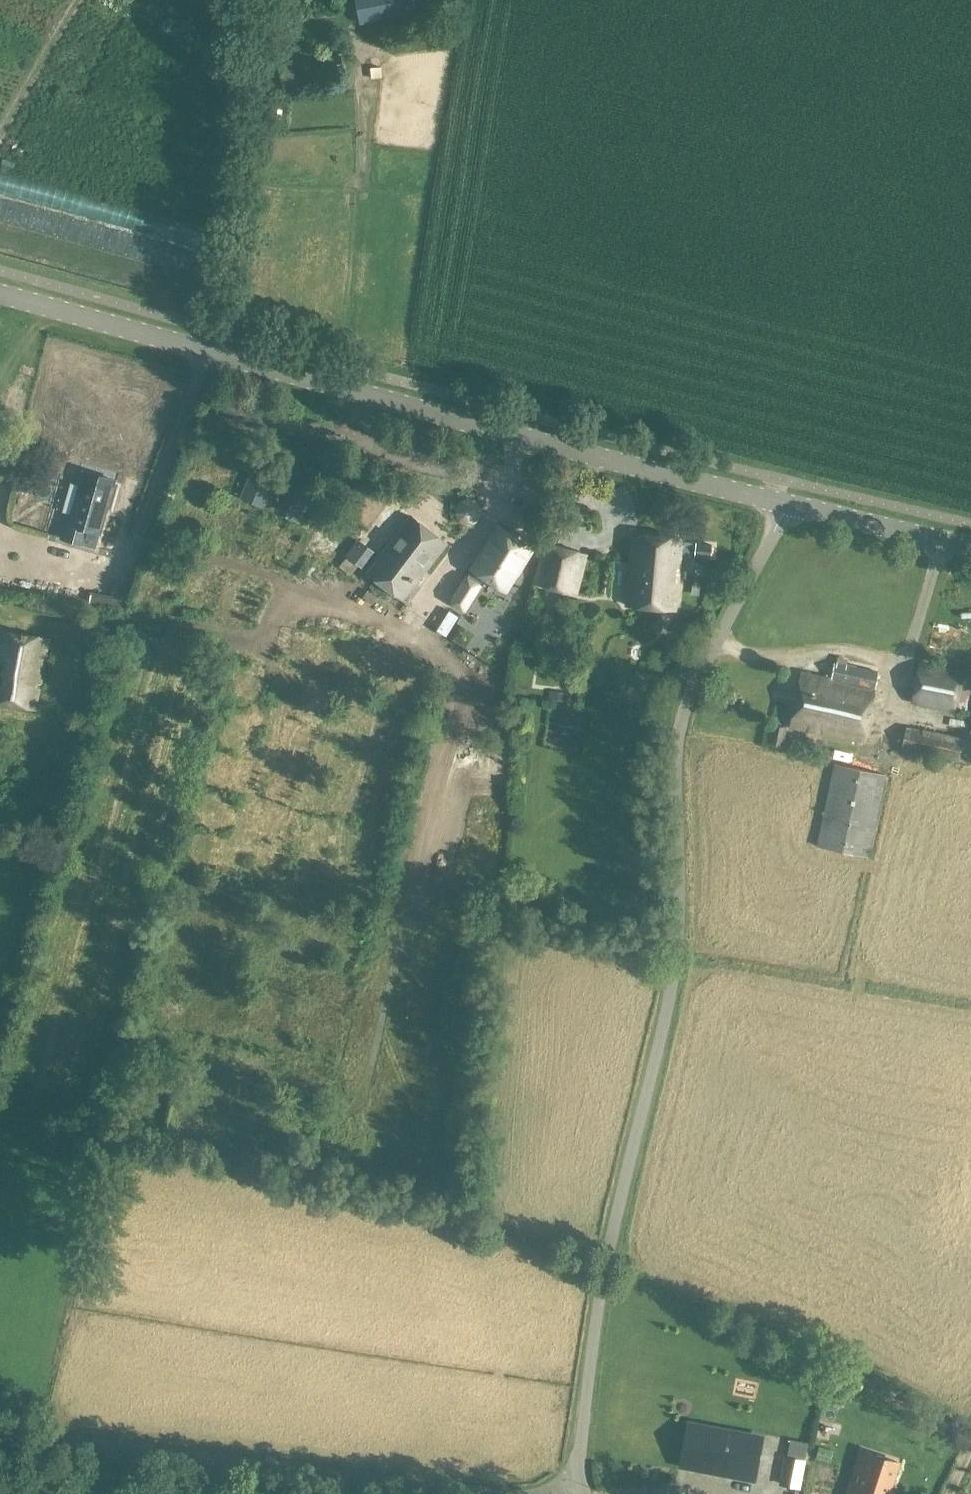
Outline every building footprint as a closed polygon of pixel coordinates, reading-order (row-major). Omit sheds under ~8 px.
[(416,14),(413,0),(357,0),(362,25),(416,14)] [(204,407),(282,438),(290,417),(212,386),(204,407)] [(256,460),(240,498),(299,522),(315,484),(256,460)] [(85,545),(89,531),(100,534),(112,493),(81,484),(70,524),(66,523),(62,538),(85,545)] [(416,585),(447,544),(410,516),(368,572),(410,603),(420,589),(416,585)] [(530,548),(495,528),(471,570),(472,570),(468,576),(465,575),(449,601),(466,612),(482,585),(481,584),(485,578),(507,590),(530,548)] [(355,535),(344,553),(362,563),(373,545),(355,535)] [(675,610),(680,555),(682,543),(682,539),(634,535),(627,606),(675,610)] [(545,542),(534,583),(545,587),(567,593),(567,592),(579,595),(589,554),(581,552),(581,550),(555,543),(555,544),(545,542)] [(711,559),(713,544),(696,543),(696,544),(682,543),(680,555),(695,557),(695,558),(711,559)] [(451,609),(438,629),(448,634),(460,615),(451,609)] [(0,638),(0,703),(37,710),(49,641),(1,632),(0,638)] [(832,680),(831,680),(802,675),(792,726),(865,741),(879,671),(835,663),(832,680)] [(920,663),(911,704),(955,714),(965,673),(920,663)] [(773,725),(769,743),(783,747),(788,728),(773,725)] [(970,764),(970,741),(964,739),(964,738),(923,729),(923,730),(907,727),(902,749),(970,764)] [(817,846),(831,849),(869,858),(887,775),(835,764),(817,846)] [(176,929),(179,919),(169,917),(166,926),(176,929)] [(202,943),(206,932),(193,927),(189,939),(202,943)] [(288,976),(290,968),(281,967),(279,974),(288,976)] [(264,1025),(275,1028),(278,1016),(267,1013),(264,1025)] [(337,1046),(327,1044),(325,1051),(335,1054),(337,1046)] [(717,1470),(718,1462),(730,1465),(728,1473),(755,1478),(762,1441),(693,1428),(685,1464),(717,1470)] [(898,1462),(863,1450),(849,1493),(887,1493),(898,1462)] [(806,1461),(786,1457),(781,1485),(801,1488),(806,1461)]
